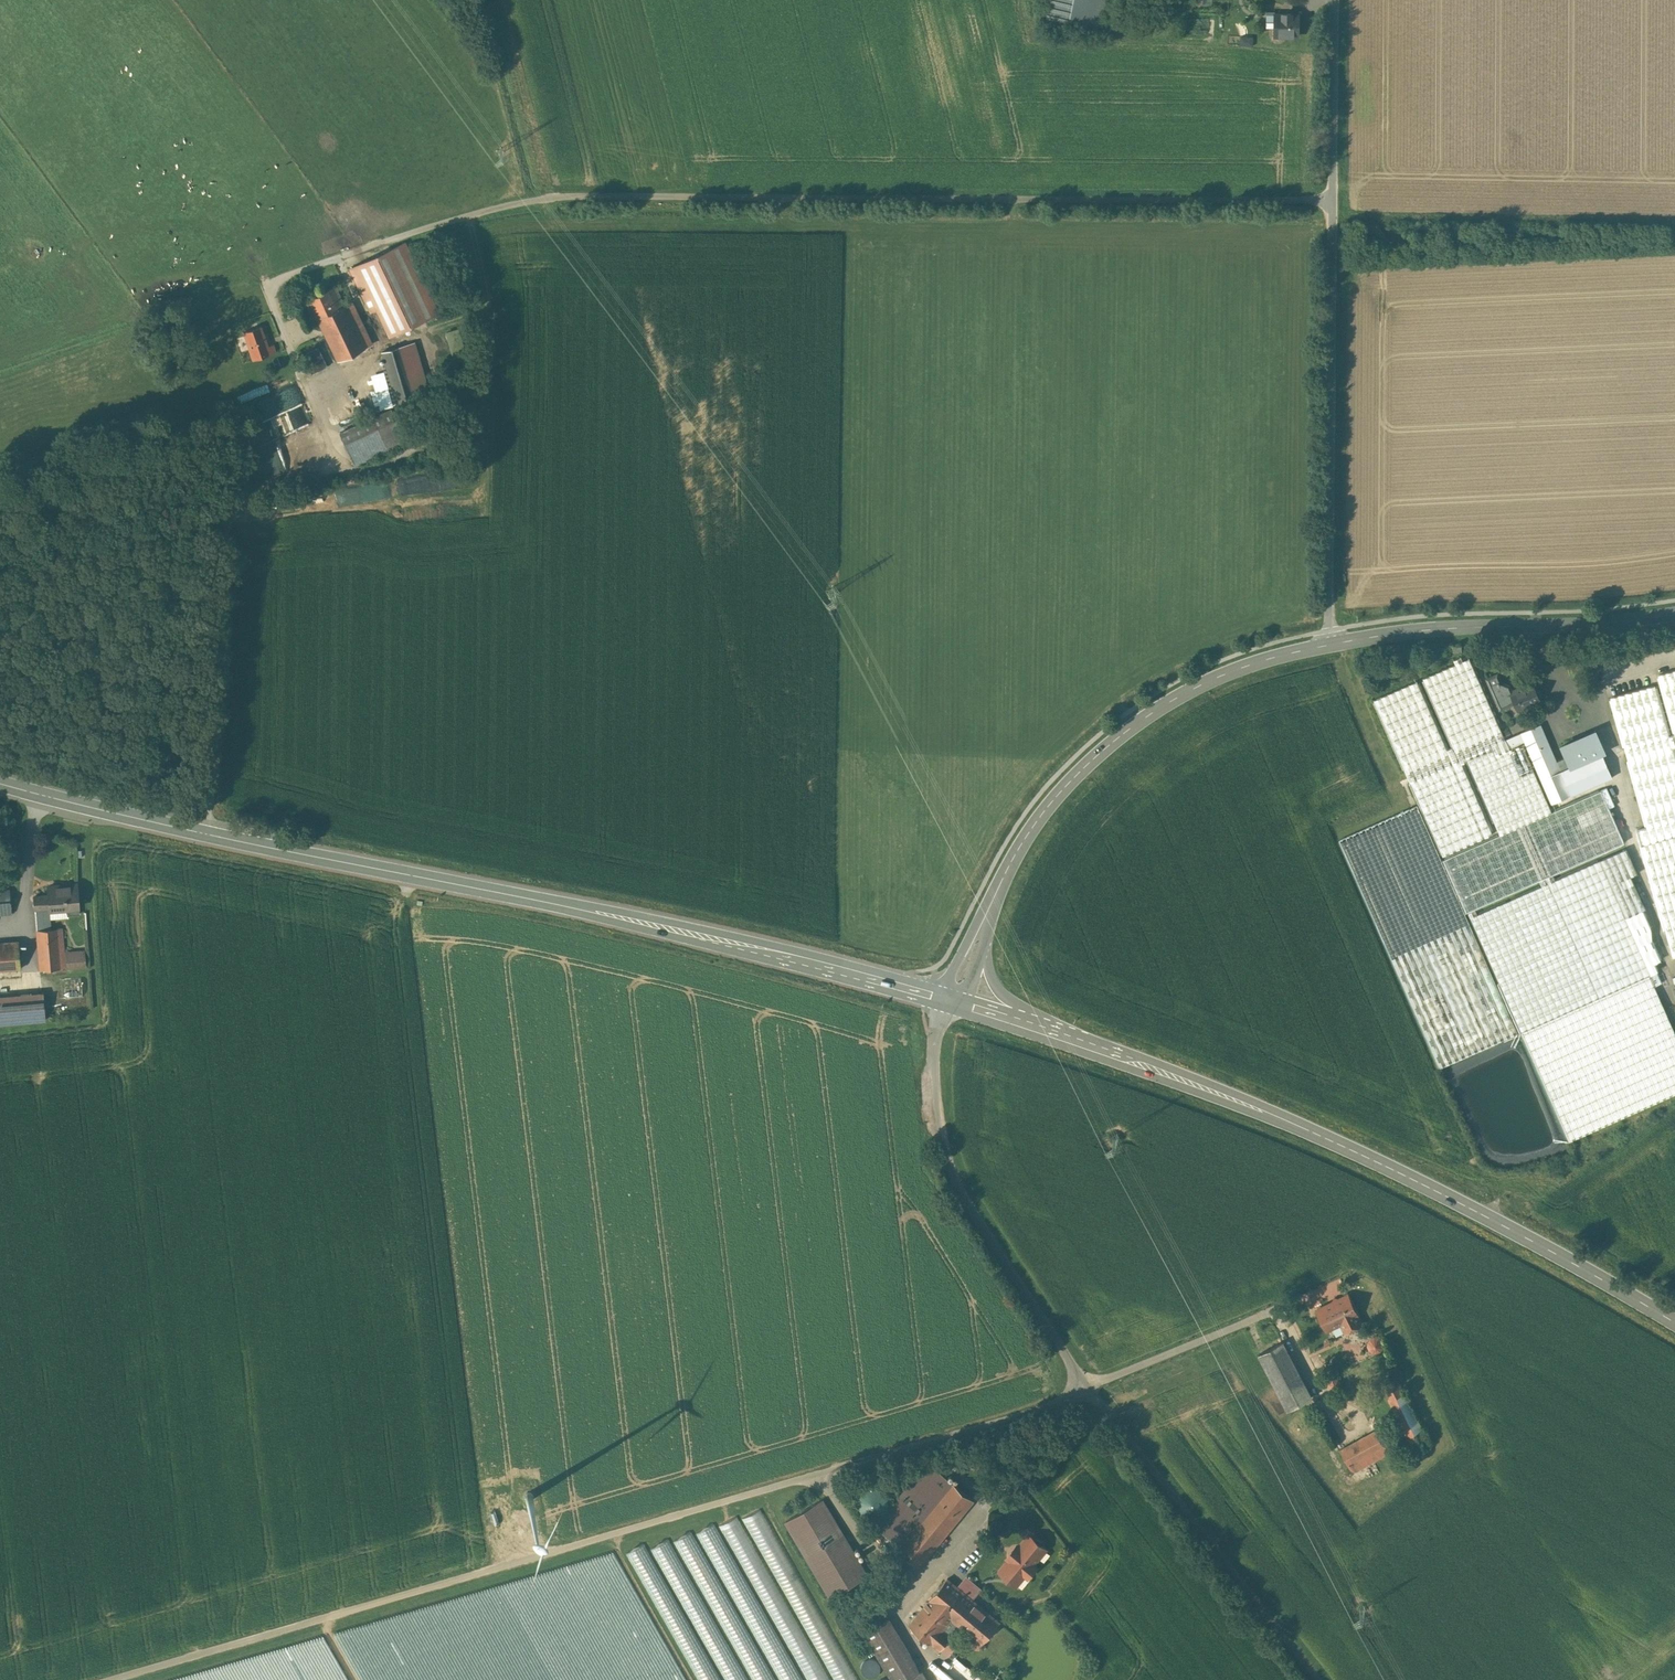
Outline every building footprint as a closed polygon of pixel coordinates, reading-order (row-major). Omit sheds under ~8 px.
[(1048,15),(1091,24),(1096,0),(1051,0),(1048,15)] [(1291,13),(1283,13),(1283,14),(1275,14),(1275,35),(1298,36),(1298,15),(1291,15),(1291,13)] [(1241,35),(1240,43),(1253,43),(1253,35),(1241,35)] [(424,319),(391,249),(350,268),(370,310),(375,307),(389,336),(424,319)] [(371,344),(351,302),(344,305),(335,286),(305,301),(310,310),(313,308),(338,360),(371,344)] [(261,325),(242,332),(253,360),(276,351),(274,344),(269,346),(261,325)] [(431,402),(414,342),(382,352),(399,412),(431,402)] [(261,421),(252,401),(242,406),(251,426),(261,421)] [(390,409),(339,433),(355,465),(405,441),(390,409)] [(401,478),(386,481),(387,490),(403,487),(401,478)] [(1585,657),(1566,662),(1569,674),(1589,668),(1585,657)] [(1470,660),(1375,702),(1406,773),(1410,781),(1442,855),(1492,833),(1461,763),(1467,760),(1499,834),(1444,858),(1467,910),(1538,879),(1541,886),(1554,880),(1551,873),(1629,839),(1614,784),(1551,811),(1521,742),(1494,753),(1491,745),(1505,739),(1470,660)] [(1659,674),(1661,683),(1611,697),(1648,827),(1674,819),(1674,670),(1659,674)] [(1508,685),(1500,682),(1499,679),(1498,679),(1497,683),(1491,686),(1500,708),(1514,701),(1510,691),(1511,691),(1508,685)] [(1532,684),(1518,691),(1516,688),(1511,691),(1510,691),(1514,701),(1518,709),(1539,700),(1538,697),(1539,696),(1540,694),(1541,692),(1541,690),(1539,689),(1538,688),(1536,687),(1534,687),(1532,684)] [(1560,771),(1540,724),(1505,739),(1491,745),(1494,753),(1521,742),(1524,740),(1551,803),(1571,794),(1560,771)] [(1594,731),(1561,745),(1571,766),(1560,771),(1571,794),(1611,777),(1601,752),(1603,751),(1594,731)] [(1417,805),(1339,840),(1439,1067),(1517,1032),(1417,805)] [(1648,827),(1636,830),(1639,845),(1641,845),(1672,955),(1674,954),(1674,819),(1648,827)] [(1625,917),(1645,908),(1631,875),(1637,873),(1626,848),(1554,880),(1541,886),(1477,914),(1475,909),(1468,913),(1568,1139),(1674,1092),(1674,1034),(1653,985),(1655,985),(1625,917)] [(80,909),(78,880),(46,883),(47,893),(34,894),(40,970),(82,967),(80,947),(64,948),(62,925),(52,926),(51,911),(80,909)] [(9,888),(0,889),(0,914),(12,914),(9,888)] [(19,940),(0,941),(0,970),(21,968),(19,940)] [(60,977),(61,996),(82,995),(81,976),(60,977)] [(43,990),(0,994),(0,1022),(45,1018),(43,990)] [(677,1220),(658,1221),(659,1235),(678,1234),(677,1220)] [(1351,1303),(1347,1294),(1338,1298),(1334,1297),(1331,1302),(1317,1309),(1327,1329),(1332,1326),(1333,1324),(1344,1318),(1349,1328),(1360,1323),(1356,1314),(1357,1314),(1355,1310),(1355,1307),(1354,1304),(1351,1303)] [(1365,1342),(1376,1352),(1384,1343),(1373,1333),(1365,1342)] [(1311,1397),(1282,1341),(1258,1353),(1287,1409),(1311,1397)] [(1327,1384),(1339,1389),(1342,1380),(1331,1376),(1327,1384)] [(1429,1445),(1396,1379),(1381,1386),(1414,1452),(1429,1445)] [(1375,1430),(1340,1449),(1352,1472),(1397,1448),(1385,1426),(1375,1431),(1375,1430)] [(927,1462),(874,1527),(898,1547),(952,1482),(927,1462)] [(685,1489),(684,1475),(665,1476),(666,1490),(685,1489)] [(898,1547),(920,1564),(973,1499),(952,1482),(898,1547)] [(886,1509),(887,1503),(886,1497),(882,1492),(877,1489),(871,1488),(865,1489),(860,1492),(856,1498),(855,1504),(857,1510),(860,1515),(865,1518),(871,1519),(877,1518),(883,1515),(886,1509)] [(820,1500),(785,1521),(829,1596),(865,1575),(820,1500)] [(803,1589),(763,1505),(745,1514),(782,1591),(795,1585),(798,1591),(803,1589)] [(736,1513),(721,1522),(761,1597),(772,1591),(768,1583),(773,1581),(736,1513)] [(1029,1534),(999,1570),(1015,1584),(1024,1573),(1027,1575),(1036,1565),(1033,1563),(1045,1548),(1040,1543),(1041,1542),(1036,1537),(1034,1539),(1029,1534)] [(890,1566),(864,1597),(881,1611),(907,1580),(890,1566)] [(999,1621),(947,1578),(909,1624),(931,1643),(939,1650),(951,1636),(959,1626),(980,1643),(999,1621)] [(887,1618),(863,1632),(891,1679),(927,1679),(921,1669),(919,1671),(887,1618)]
